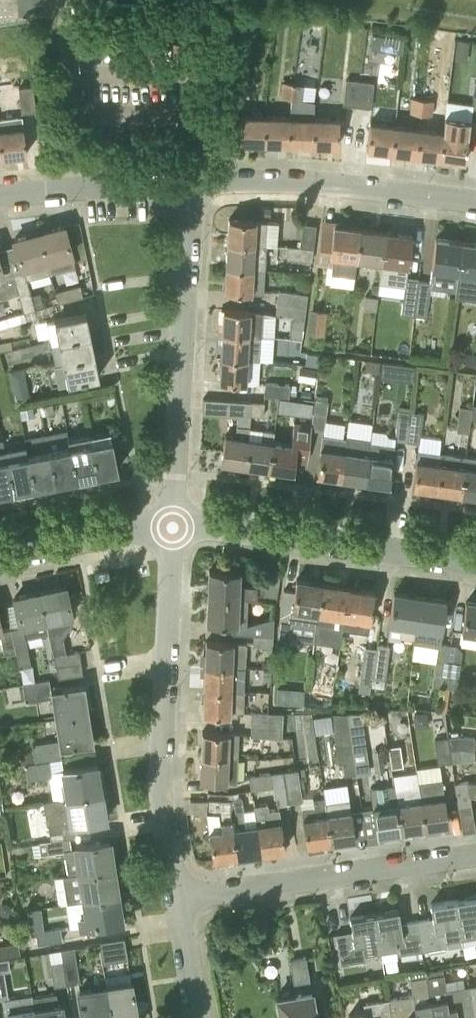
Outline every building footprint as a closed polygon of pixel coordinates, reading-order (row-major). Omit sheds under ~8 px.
[(51,14),(51,0),(0,0),(0,15),(51,14)] [(109,9),(158,9),(157,0),(109,0),(109,9)] [(74,5),(74,13),(86,13),(86,5),(74,5)] [(385,50),(387,35),(371,33),(369,48),(385,50)] [(469,40),(456,39),(455,59),(467,60),(469,40)] [(231,90),(243,92),(246,67),(234,66),(231,90)] [(343,104),(357,106),(360,81),(346,79),(343,104)] [(280,96),(291,97),(292,82),(282,81),(280,96)] [(360,81),(357,106),(370,107),(373,82),(360,81)] [(292,82),(291,97),(302,99),(304,84),(292,82)] [(438,85),(428,83),(426,94),(436,96),(438,85)] [(18,87),(21,112),(35,110),(32,85),(18,87)] [(410,112),(421,113),(423,97),(412,96),(410,112)] [(423,97),(421,113),(432,115),(434,99),(423,97)] [(239,141),(264,142),(265,115),(240,114),(239,141)] [(2,156),(26,153),(22,115),(0,118),(0,143),(2,156)] [(264,142),(288,143),(289,116),(265,115),(264,142)] [(288,143),(313,144),(314,117),(289,116),(288,143)] [(314,117),(313,144),(338,145),(339,118),(314,117)] [(367,148),(391,151),(395,124),(370,121),(367,148)] [(391,151),(416,154),(419,127),(395,124),(391,151)] [(416,154),(440,157),(443,130),(419,127),(416,154)] [(443,130),(440,157),(465,160),(468,133),(443,130)] [(270,207),(261,206),(260,216),(270,217),(270,207)] [(227,242),(265,244),(266,220),(229,218),(227,242)] [(354,276),(356,259),(360,228),(341,225),(341,222),(334,221),(334,227),(322,226),(316,263),(333,265),(332,273),(354,276)] [(300,246),(313,248),(316,225),(303,223),(300,246)] [(39,232),(50,272),(75,265),(64,225),(39,232)] [(356,259),(381,262),(386,231),(360,228),(356,259)] [(419,277),(418,277),(407,276),(412,234),(386,231),(381,262),(382,262),(379,282),(405,286),(401,313),(414,315),(418,281),(419,277)] [(26,278),(50,272),(39,232),(14,239),(19,258),(10,260),(19,293),(24,312),(34,309),(26,278)] [(455,291),(457,272),(462,241),(436,237),(430,282),(418,281),(414,315),(426,316),(428,303),(430,287),(455,291)] [(475,274),(475,242),(462,241),(458,272),(475,274)] [(226,266),(265,269),(266,244),(265,244),(227,242),(226,266)] [(287,257),(311,260),(313,248),(300,246),(288,245),(287,257)] [(0,263),(0,298),(19,293),(10,260),(0,263)] [(265,269),(226,266),(225,290),(263,293),(265,269)] [(55,291),(58,303),(83,296),(80,284),(55,291)] [(277,302),(306,305),(308,294),(278,290),(277,302)] [(364,308),(375,310),(377,296),(366,294),(364,308)] [(275,314),(292,316),(304,318),(306,305),(277,302),(275,314)] [(222,333),(260,335),(262,336),(272,336),(274,314),(263,311),(223,308),(222,333)] [(326,310),(310,308),(306,332),(323,334),(326,310)] [(51,340),(90,332),(86,311),(47,319),(51,340)] [(302,339),(304,318),(292,316),(289,337),(302,339)] [(62,360),(95,353),(90,332),(51,340),(55,361),(62,360)] [(247,359),(248,359),(259,360),(260,335),(222,333),(221,358),(247,359)] [(0,342),(0,351),(11,348),(9,340),(0,342)] [(307,352),(305,363),(318,365),(320,354),(307,352)] [(41,387),(58,383),(99,375),(95,353),(62,360),(55,361),(55,362),(53,362),(36,366),(41,387)] [(219,381),(247,383),(247,382),(248,359),(247,359),(221,358),(219,381)] [(379,372),(380,360),(366,358),(364,370),(379,372)] [(314,368),(299,366),(297,379),(313,381),(314,368)] [(264,396),(289,397),(290,384),(265,382),(264,396)] [(23,391),(16,392),(18,403),(32,401),(30,393),(23,391)] [(311,428),(323,429),(328,395),(315,394),(315,398),(313,412),(311,425),(311,428)] [(221,461),(245,464),(249,437),(248,437),(251,415),(252,401),(204,397),(203,410),(238,413),(238,425),(239,425),(238,436),(225,435),(221,461)] [(312,401),(303,400),(302,413),(310,414),(312,401)] [(252,401),(251,415),(263,415),(264,401),(252,401)] [(40,404),(42,415),(54,413),(53,403),(40,404)] [(457,430),(469,432),(472,407),(460,406),(457,430)] [(34,416),(32,407),(19,410),(21,419),(34,416)] [(394,439),(406,440),(410,411),(398,410),(394,439)] [(410,411),(406,440),(419,442),(422,413),(410,411)] [(291,443),(272,440),(269,468),(293,471),(295,459),(307,460),(311,428),(311,425),(294,422),(291,443)] [(55,481),(76,477),(67,429),(46,434),(55,481)] [(76,477),(97,472),(91,441),(70,445),(67,429),(76,477)] [(245,464),(269,468),(272,440),(274,431),(263,429),(262,439),(249,437),(245,464)] [(35,485),(55,481),(46,434),(24,438),(30,464),(35,485)] [(346,437),(323,435),(320,451),(317,474),(342,477),(346,437)] [(346,435),(346,437),(342,477),(365,480),(370,441),(370,438),(347,435),(346,435)] [(91,441),(97,472),(118,468),(112,437),(91,441)] [(5,450),(6,450),(13,489),(35,485),(30,464),(24,438),(4,442),(5,450)] [(370,441),(365,480),(389,483),(394,444),(370,441)] [(413,486),(438,489),(442,452),(418,449),(413,486)] [(13,489),(6,450),(5,450),(0,452),(0,492),(13,489)] [(438,489),(461,492),(465,455),(442,452),(438,489)] [(461,492),(475,495),(475,467),(475,465),(475,457),(465,455),(461,492)] [(264,599),(276,600),(279,576),(266,574),(265,585),(239,584),(240,571),(209,569),(208,595),(239,597),(248,597),(264,598),(264,599)] [(291,621),(317,624),(318,614),(323,582),(296,578),(291,621)] [(317,624),(342,628),(348,585),(323,582),(318,614),(317,624)] [(63,636),(73,621),(65,585),(40,591),(49,633),(53,652),(56,666),(58,677),(83,673),(79,650),(66,652),(63,636)] [(342,628),(368,632),(374,589),(348,585),(342,628)] [(26,638),(49,633),(40,591),(14,596),(21,625),(11,627),(16,651),(17,650),(20,666),(31,664),(26,638)] [(401,636),(415,638),(420,595),(394,591),(387,638),(400,640),(401,636)] [(207,622),(246,624),(248,597),(239,597),(208,595),(207,622)] [(451,644),(440,642),(446,598),(420,595),(415,638),(414,642),(438,645),(434,671),(446,673),(448,661),(451,644)] [(475,634),(475,602),(466,601),(462,632),(475,634)] [(254,633),(273,634),(274,622),(254,621),(254,633)] [(5,653),(16,651),(11,627),(1,629),(1,632),(5,653)] [(273,634),(254,633),(253,645),(273,646),(273,634)] [(246,642),(206,640),(205,664),(232,665),(245,666),(246,642)] [(376,649),(373,677),(385,679),(390,645),(377,643),(376,649)] [(360,676),(373,677),(376,649),(364,648),(360,676)] [(446,673),(458,675),(460,662),(448,661),(446,673)] [(204,688),(231,689),(232,665),(205,664),(204,688)] [(334,672),(325,670),(322,690),(323,690),(322,704),(330,705),(334,672)] [(446,673),(434,671),(432,684),(456,688),(458,675),(446,673)] [(56,718),(89,712),(84,683),(62,686),(54,687),(51,688),(49,678),(33,680),(23,682),(23,686),(25,698),(25,700),(53,696),(56,718)] [(284,702),(285,687),(278,686),(277,702),(284,702)] [(204,688),(203,713),(231,714),(231,713),(237,713),(237,711),(243,711),(244,690),(231,689),(204,688)] [(251,723),(282,725),(283,713),(252,711),(251,723)] [(413,713),(415,726),(428,724),(425,711),(413,713)] [(62,757),(60,747),(94,742),(89,712),(56,718),(59,739),(32,743),(33,751),(35,759),(35,762),(49,759),(62,757)] [(345,774),(357,773),(349,713),(332,713),(339,763),(343,762),(345,774)] [(349,713),(357,773),(369,771),(363,733),(359,733),(358,723),(383,723),(383,713),(349,713)] [(315,733),(331,730),(329,716),(313,718),(315,733)] [(282,725),(251,723),(250,736),(282,737),(282,725)] [(201,755),(238,757),(239,732),(202,730),(201,755)] [(463,747),(475,748),(475,736),(461,735),(448,737),(450,749),(463,747)] [(451,761),(450,749),(448,737),(435,739),(439,763),(451,761)] [(403,765),(400,745),(389,746),(392,767),(403,765)] [(450,749),(451,761),(466,759),(474,759),(475,748),(463,747),(450,749)] [(35,759),(33,751),(19,753),(21,762),(35,759)] [(200,779),(237,781),(238,757),(201,755),(200,779)] [(49,759),(35,762),(26,763),(29,778),(52,775),(49,759)] [(61,783),(63,797),(101,791),(97,763),(61,769),(63,783),(61,783)] [(285,770),(289,801),(302,800),(299,779),(297,768),(285,770)] [(276,803),(289,801),(285,770),(274,771),(276,786),(274,786),(276,803)] [(251,789),(274,786),(276,786),(274,771),(249,775),(251,789)] [(419,785),(425,826),(449,822),(442,778),(419,781),(419,785)] [(455,783),(458,806),(460,814),(473,812),(470,794),(475,796),(475,782),(467,781),(455,783)] [(401,830),(425,826),(419,785),(395,789),(401,830)] [(51,839),(70,837),(74,836),(73,824),(106,819),(101,791),(63,797),(44,800),(47,824),(49,824),(51,839)] [(377,833),(401,830),(398,814),(396,793),(371,796),(377,833)] [(307,844),(330,840),(325,801),(324,796),(313,798),(314,807),(301,808),(307,844)] [(209,832),(213,858),(238,854),(231,811),(232,799),(215,798),(207,797),(207,811),(209,832)] [(238,854),(261,851),(257,824),(245,825),(243,810),(244,810),(242,797),(229,798),(215,798),(232,799),(231,811),(238,854)] [(325,801),(330,840),(355,836),(349,798),(325,801)] [(257,824),(261,851),(285,847),(279,808),(269,809),(268,803),(254,805),(257,824)] [(70,837),(51,839),(52,840),(40,842),(42,854),(65,851),(64,849),(71,848),(70,837)] [(109,839),(73,845),(78,872),(113,866),(109,839)] [(71,901),(82,900),(118,894),(113,866),(78,872),(68,873),(67,874),(71,901)] [(78,915),(79,927),(122,920),(118,894),(82,900),(84,914),(78,915)] [(455,899),(461,934),(475,931),(475,895),(455,899)] [(417,919),(422,949),(447,945),(446,936),(461,934),(455,899),(431,903),(433,916),(417,919)] [(397,953),(422,949),(417,919),(401,922),(399,908),(375,912),(381,947),(396,945),(397,953)] [(367,958),(365,950),(381,947),(375,912),(350,916),(352,930),(336,933),(339,952),(341,963),(367,958)] [(62,939),(60,927),(36,931),(38,943),(62,939)] [(102,963),(128,958),(124,937),(98,942),(102,963)] [(9,955),(10,956),(20,954),(18,941),(15,941),(7,943),(9,955)] [(63,959),(67,983),(80,981),(74,946),(61,948),(63,959)] [(290,958),(296,992),(277,995),(281,1017),(316,1017),(306,955),(290,958)] [(9,996),(4,971),(10,969),(8,957),(0,959),(0,998),(9,996)] [(54,985),(67,983),(63,959),(50,962),(54,985)] [(426,976),(433,1017),(458,1017),(474,1015),(469,984),(446,988),(444,973),(426,976)] [(426,976),(426,975),(410,977),(413,994),(388,998),(392,1017),(433,1017),(426,976)] [(110,1017),(138,1017),(131,981),(105,986),(110,1017)] [(105,986),(78,990),(83,1017),(110,1017),(105,986)] [(36,1017),(64,1017),(62,1001),(58,1002),(57,992),(32,996),(32,994),(31,994),(36,1017)] [(31,994),(4,998),(8,1017),(36,1017),(31,994)] [(349,1013),(350,1017),(392,1017),(388,998),(364,1002),(365,1011),(349,1013)]
